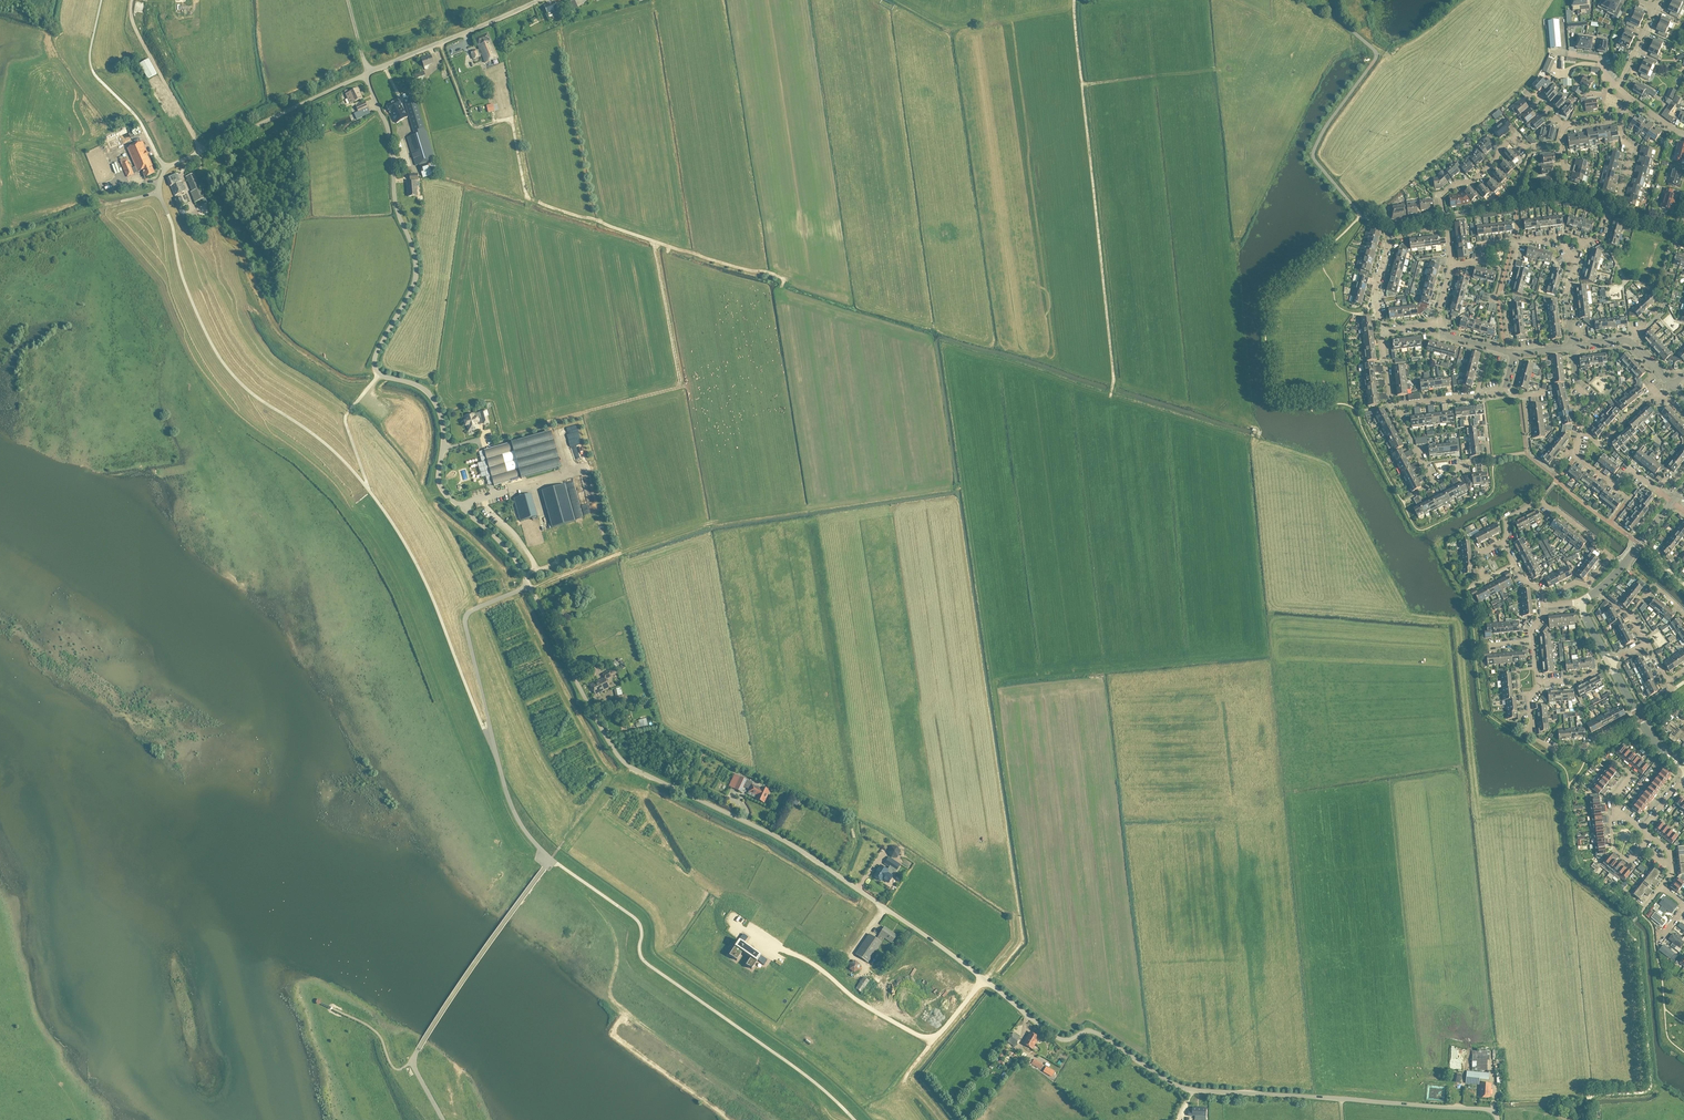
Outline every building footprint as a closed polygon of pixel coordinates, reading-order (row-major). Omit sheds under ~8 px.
[(569,2),(572,10),(578,7),(575,0),(574,0),(569,2)] [(1579,0),(1572,0),(1572,8),(1572,11),(1577,10),(1577,15),(1580,15),(1580,10),(1579,7),(1579,0)] [(1586,10),(1591,9),(1591,8),(1590,1),(1586,1),(1586,0),(1579,0),(1579,7),(1580,10),(1586,10)] [(1613,0),(1605,0),(1604,2),(1600,0),(1597,7),(1601,9),(1607,12),(1613,0)] [(1617,8),(1620,2),(1615,0),(1613,0),(1607,12),(1607,13),(1613,16),(1612,18),(1615,20),(1620,10),(1617,8)] [(1671,0),(1670,1),(1670,2),(1669,3),(1682,9),(1683,5),(1683,0),(1671,0)] [(557,9),(558,9),(554,1),(551,3),(550,3),(548,4),(547,4),(548,4),(544,6),(547,13),(548,16),(559,12),(557,9)] [(1679,15),(1682,9),(1669,3),(1668,5),(1668,6),(1668,7),(1667,8),(1667,9),(1668,10),(1671,11),(1670,14),(1678,18),(1679,15)] [(1645,14),(1642,13),(1643,10),(1636,7),(1634,10),(1636,10),(1633,16),(1642,21),(1645,14)] [(1672,22),(1674,19),(1666,15),(1665,18),(1662,17),(1659,23),(1668,28),(1671,22),(1672,22)] [(1639,27),(1642,21),(1633,16),(1630,22),(1628,21),(1626,25),(1635,28),(1636,25),(1639,27)] [(1559,20),(1548,21),(1550,48),(1561,47),(1559,20)] [(1665,33),(1668,28),(1659,23),(1656,29),(1659,31),(1658,34),(1666,38),(1668,34),(1665,33)] [(1634,36),(1631,35),(1633,32),(1625,29),(1624,32),(1625,32),(1622,38),(1631,43),(1634,36)] [(498,57),(490,40),(491,40),(488,33),(475,39),(478,45),(480,49),(477,50),(470,53),(473,59),(481,56),(480,53),(481,52),(485,63),(498,57)] [(1583,49),(1586,35),(1575,33),(1573,41),(1577,41),(1576,48),(1577,48),(1577,49),(1582,50),(1582,49),(1583,49)] [(1590,50),(1591,43),(1595,44),(1597,37),(1586,35),(1583,49),(1584,49),(1584,50),(1589,51),(1589,50),(1590,50)] [(1605,52),(1607,38),(1597,37),(1595,44),(1599,44),(1598,51),(1599,51),(1599,52),(1604,53),(1604,52),(1605,52)] [(1622,38),(1620,37),(1616,46),(1624,50),(1626,47),(1628,49),(1631,43),(1622,38)] [(1660,50),(1663,44),(1664,44),(1666,41),(1658,37),(1657,40),(1654,39),(1653,39),(1652,41),(1651,42),(1651,43),(1650,44),(1650,45),(1660,50)] [(1657,55),(1660,50),(1650,45),(1649,47),(1648,48),(1648,49),(1648,50),(1647,51),(1648,51),(1651,53),(1650,56),(1658,60),(1660,56),(1657,55)] [(434,63),(431,55),(421,59),(425,70),(429,68),(428,67),(430,67),(429,65),(434,63)] [(1548,57),(1542,70),(1549,74),(1555,60),(1548,57)] [(1656,65),(1657,62),(1649,58),(1647,61),(1644,60),(1644,59),(1642,61),(1642,62),(1641,63),(1640,64),(1640,65),(1650,70),(1653,64),(1656,65)] [(157,74),(148,59),(140,64),(148,79),(157,74)] [(1648,76),(1650,70),(1640,65),(1639,67),(1639,68),(1638,69),(1638,70),(1638,71),(1639,72),(1641,73),(1640,76),(1648,80),(1650,77),(1648,76)] [(1588,76),(1587,78),(1582,75),(1578,81),(1580,83),(1588,89),(1593,82),(1594,80),(1588,76)] [(1545,89),(1551,83),(1546,78),(1543,80),(1540,78),(1536,82),(1535,81),(1533,84),(1533,85),(1532,86),(1538,91),(1542,87),(1545,89)] [(419,88),(425,86),(425,83),(424,79),(417,82),(419,88)] [(1656,93),(1643,84),(1641,87),(1634,82),(1634,83),(1633,84),(1635,85),(1634,86),(1635,87),(1633,90),(1642,96),(1645,90),(1648,92),(1647,93),(1654,97),(1656,93)] [(1557,94),(1553,90),(1556,87),(1552,84),(1544,92),(1547,95),(1545,97),(1550,102),(1552,100),(1552,99),(1557,94)] [(1582,90),(1580,89),(1575,86),(1572,91),(1579,95),(1582,90)] [(363,98),(358,88),(345,94),(350,104),(363,98)] [(1676,92),(1670,89),(1666,97),(1671,100),(1676,92)] [(1531,93),(1536,98),(1539,94),(1534,90),(1531,93)] [(1565,101),(1561,98),(1563,96),(1559,92),(1557,94),(1552,99),(1552,100),(1555,102),(1553,104),(1558,109),(1560,107),(1565,101)] [(1598,110),(1596,99),(1587,101),(1587,97),(1580,98),(1581,105),(1585,104),(1586,112),(1598,110)] [(1528,107),(1521,99),(1511,108),(1514,112),(1516,110),(1520,114),(1528,107)] [(1573,109),(1569,105),(1571,103),(1567,99),(1565,101),(1560,107),(1563,109),(1561,112),(1566,116),(1573,109)] [(408,117),(398,100),(386,106),(390,113),(396,123),(408,117)] [(370,113),(368,107),(365,101),(355,106),(358,111),(354,113),(357,119),(370,113)] [(435,159),(426,131),(425,131),(424,128),(416,101),(405,104),(414,131),(415,130),(416,134),(407,137),(416,165),(419,164),(421,172),(431,169),(428,161),(435,159)] [(1670,112),(1676,104),(1672,102),(1666,109),(1670,112)] [(493,104),(486,105),(488,112),(495,111),(493,104)] [(1535,116),(1528,107),(1520,114),(1518,116),(1521,120),(1523,118),(1527,123),(1535,116)] [(1674,117),(1670,116),(1668,114),(1670,112),(1666,109),(1662,115),(1672,123),(1674,117)] [(1544,123),(1537,114),(1535,116),(1527,123),(1531,127),(1533,125),(1536,129),(1544,123)] [(1642,124),(1646,120),(1642,118),(1640,117),(1637,120),(1634,118),(1628,127),(1631,129),(1634,126),(1639,129),(1642,124)] [(1509,130),(1507,128),(1510,125),(1505,119),(1500,123),(1501,125),(1494,131),(1499,137),(1505,132),(1506,133),(1509,130)] [(1639,136),(1640,134),(1645,138),(1647,135),(1650,130),(1651,130),(1654,126),(1650,123),(1650,124),(1648,122),(1645,126),(1642,124),(1639,129),(1635,134),(1639,136)] [(1609,142),(1613,142),(1613,140),(1618,139),(1618,136),(1616,125),(1612,125),(1612,126),(1610,126),(1611,131),(1607,132),(1609,142)] [(1552,139),(1555,129),(1547,127),(1546,129),(1541,128),(1540,134),(1542,134),(1541,136),(1544,137),(1552,139)] [(1609,142),(1607,132),(1603,132),(1603,128),(1600,128),(1596,128),(1597,133),(1598,140),(1604,139),(1605,143),(1609,142)] [(1655,141),(1662,131),(1659,129),(1658,130),(1656,128),(1653,132),(1651,130),(1650,130),(1647,135),(1645,138),(1644,139),(1648,141),(1650,137),(1655,141)] [(1598,140),(1597,133),(1594,134),(1593,129),(1590,130),(1590,129),(1586,130),(1588,137),(1588,141),(1589,141),(1594,140),(1595,145),(1599,144),(1598,140)] [(1589,141),(1588,141),(1588,137),(1584,138),(1583,133),(1581,134),(1581,133),(1577,134),(1578,138),(1579,145),(1580,148),(1585,147),(1586,149),(1590,148),(1589,141)] [(1579,145),(1578,138),(1578,139),(1574,140),(1574,135),(1571,135),(1567,135),(1569,147),(1575,146),(1576,150),(1580,150),(1580,148),(1579,145)] [(116,136),(107,141),(109,146),(118,142),(116,136)] [(1489,146),(1492,143),(1486,136),(1476,145),(1478,147),(1484,154),(1491,148),(1489,146)] [(152,165),(143,145),(144,145),(142,141),(127,148),(135,166),(132,168),(129,163),(129,164),(127,160),(121,163),(127,176),(134,173),(137,171),(138,171),(138,172),(142,170),(145,178),(155,173),(152,166),(152,165)] [(1679,143),(1675,157),(1673,157),(1672,160),(1681,163),(1682,159),(1683,160),(1683,144),(1679,142),(1679,143)] [(1651,155),(1653,149),(1641,146),(1640,150),(1641,150),(1640,152),(1645,154),(1644,157),(1643,157),(1653,159),(1654,160),(1655,156),(1651,155)] [(1481,157),(1484,154),(1478,147),(1475,150),(1477,152),(1470,158),(1474,163),(1476,166),(1483,159),(1481,157)] [(1517,157),(1520,155),(1515,149),(1512,151),(1510,149),(1505,154),(1510,161),(1511,160),(1512,162),(1517,158),(1517,157)] [(1623,158),(1624,154),(1613,151),(1611,157),(1607,156),(1606,160),(1610,161),(1617,163),(1617,159),(1622,160),(1623,158)] [(1543,157),(1544,163),(1544,164),(1547,163),(1553,162),(1553,163),(1555,162),(1554,155),(1549,156),(1548,152),(1539,153),(1540,157),(1543,157)] [(1474,163),(1470,158),(1468,156),(1465,159),(1467,161),(1460,166),(1462,169),(1466,174),(1473,168),(1471,166),(1474,163)] [(1651,165),(1653,159),(1643,157),(1639,156),(1638,159),(1638,160),(1638,162),(1642,163),(1641,167),(1641,166),(1641,167),(1650,169),(1652,170),(1653,166),(1651,165)] [(1586,168),(1587,162),(1576,159),(1575,163),(1576,163),(1575,165),(1580,167),(1579,170),(1589,173),(1590,169),(1586,168)] [(1513,169),(1516,166),(1512,162),(1511,160),(1510,161),(1507,163),(1506,161),(1500,166),(1504,170),(1507,174),(1508,174),(1513,169)] [(1621,168),(1622,164),(1617,163),(1610,161),(1609,167),(1605,166),(1604,170),(1614,172),(1615,169),(1619,170),(1620,168),(1621,168)] [(1462,169),(1460,166),(1456,162),(1453,165),(1453,164),(1446,170),(1452,178),(1459,172),(1462,169)] [(1541,168),(1542,175),(1546,174),(1551,174),(1553,174),(1552,166),(1547,167),(1547,163),(1544,164),(1544,163),(1538,164),(1539,169),(1541,168)] [(1681,178),(1683,170),(1679,170),(1680,166),(1672,164),(1670,170),(1671,171),(1668,183),(1664,182),(1678,186),(1678,185),(1680,178),(1681,178)] [(1648,175),(1650,169),(1641,167),(1641,166),(1636,165),(1635,169),(1636,169),(1635,172),(1640,173),(1639,176),(1649,179),(1650,175),(1648,175)] [(1506,178),(1509,176),(1508,174),(1507,174),(1504,170),(1501,172),(1499,170),(1494,175),(1497,179),(1501,183),(1506,179),(1506,178)] [(1582,181),(1584,176),(1588,177),(1589,173),(1579,170),(1578,174),(1573,172),(1572,175),(1571,178),(1571,179),(1570,181),(1579,183),(1579,181),(1582,181)] [(1618,177),(1613,176),(1614,172),(1604,170),(1603,173),(1607,175),(1605,180),(1612,182),(1617,183),(1618,180),(1617,180),(1618,177)] [(1450,179),(1444,172),(1444,173),(1442,171),(1439,174),(1440,176),(1437,178),(1433,179),(1435,188),(1441,187),(1450,179)] [(207,203),(195,173),(186,177),(192,192),(191,192),(195,202),(199,201),(200,205),(207,203)] [(186,191),(178,174),(167,179),(174,196),(186,191)] [(1542,175),(1537,175),(1537,180),(1540,180),(1541,186),(1552,185),(1551,178),(1546,178),(1546,174),(1542,175)] [(1642,188),(1644,182),(1648,183),(1649,179),(1639,176),(1638,180),(1633,179),(1633,181),(1632,181),(1631,185),(1634,185),(1642,188)] [(1499,188),(1502,185),(1501,183),(1497,179),(1494,182),(1492,179),(1487,184),(1489,186),(1494,192),(1499,188)] [(1615,187),(1610,185),(1611,182),(1612,182),(1605,180),(1601,179),(1600,183),(1604,184),(1603,190),(1614,193),(1615,189),(1614,189),(1615,187)] [(408,196),(417,196),(416,186),(420,186),(420,181),(416,182),(416,181),(407,182),(408,196)] [(1494,192),(1489,186),(1486,189),(1482,184),(1477,189),(1482,195),(1484,198),(1488,194),(1490,196),(1494,192)] [(1638,197),(1639,191),(1644,192),(1645,188),(1642,188),(1634,185),(1634,186),(1633,189),(1629,188),(1628,190),(1627,190),(1626,194),(1631,195),(1638,197)] [(1477,189),(1474,192),(1470,187),(1465,192),(1472,200),(1476,197),(1478,199),(1482,195),(1477,189)] [(1675,201),(1676,196),(1672,194),(1673,190),(1665,188),(1664,192),(1665,193),(1661,208),(1672,210),(1674,204),(1673,204),(1674,200),(1675,201)] [(1470,202),(1463,193),(1459,196),(1459,195),(1453,196),(1450,196),(1451,206),(1464,205),(1466,203),(1467,204),(1470,202)] [(1641,202),(1642,198),(1638,197),(1631,195),(1632,195),(1631,199),(1626,197),(1625,200),(1624,203),(1635,206),(1637,201),(1641,202)] [(184,205),(180,196),(174,199),(177,207),(184,205)] [(1434,206),(1433,202),(1433,199),(1420,200),(1421,210),(1430,209),(1430,207),(1434,206)] [(1421,210),(1420,200),(1415,201),(1416,204),(1407,205),(1408,215),(1417,213),(1417,211),(1421,210)] [(1406,215),(1404,203),(1401,203),(1401,205),(1392,206),(1393,211),(1391,211),(1392,219),(1402,218),(1402,215),(1406,215)] [(185,206),(178,209),(182,219),(189,217),(185,206)] [(1572,228),(1575,217),(1569,215),(1566,225),(1569,225),(1569,227),(1572,228)] [(1585,231),(1588,220),(1584,219),(1585,216),(1583,215),(1582,219),(1579,228),(1581,229),(1581,230),(1585,231)] [(1579,228),(1582,219),(1575,217),(1572,228),(1576,229),(1577,228),(1579,228)] [(1465,229),(1464,222),(1465,222),(1465,219),(1456,220),(1456,223),(1454,223),(1455,230),(1465,229)] [(1622,228),(1624,222),(1614,219),(1613,222),(1612,221),(1611,225),(1622,228)] [(1591,232),(1594,222),(1588,220),(1585,231),(1588,232),(1589,231),(1591,232)] [(1513,231),(1512,222),(1504,223),(1506,232),(1513,231)] [(1499,233),(1498,223),(1491,224),(1492,234),(1499,233)] [(1506,232),(1504,223),(1498,223),(1499,233),(1506,232)] [(1492,234),(1491,224),(1484,225),(1485,235),(1492,234)] [(1485,235),(1484,225),(1477,226),(1478,233),(1476,234),(1477,242),(1480,242),(1480,237),(1478,238),(1478,236),(1485,235)] [(1620,234),(1622,228),(1611,225),(1610,229),(1611,230),(1611,232),(1620,234)] [(1379,239),(1381,232),(1371,229),(1370,233),(1366,232),(1365,235),(1379,239)] [(1466,236),(1465,229),(1455,230),(1456,237),(1466,236)] [(1619,240),(1620,234),(1611,232),(1610,234),(1609,234),(1608,237),(1619,240)] [(1377,246),(1379,239),(1365,235),(1364,238),(1369,239),(1368,243),(1377,246)] [(1438,238),(1437,236),(1430,237),(1432,247),(1432,251),(1438,250),(1438,246),(1439,246),(1439,245),(1441,245),(1440,238),(1438,238)] [(1467,243),(1466,236),(1456,237),(1457,244),(1467,243)] [(1432,247),(1430,237),(1423,238),(1425,248),(1432,247)] [(1617,247),(1619,240),(1608,237),(1607,241),(1608,242),(1607,244),(1617,247)] [(1418,248),(1418,251),(1425,250),(1425,248),(1423,238),(1417,239),(1418,248)] [(1418,248),(1417,239),(1409,239),(1410,241),(1406,241),(1403,244),(1408,249),(1411,249),(1418,248)] [(1375,252),(1377,246),(1368,243),(1366,247),(1362,246),(1361,248),(1375,252)] [(1468,250),(1467,243),(1457,244),(1458,251),(1468,250)] [(1407,253),(1408,253),(1410,252),(1408,249),(1403,244),(1400,247),(1399,250),(1398,250),(1396,257),(1406,259),(1407,253)] [(1595,250),(1592,249),(1590,256),(1600,258),(1602,252),(1604,250),(1603,248),(1601,245),(1596,247),(1595,250)] [(1532,258),(1535,249),(1528,247),(1526,256),(1530,258),(1529,261),(1531,261),(1532,258)] [(1374,259),(1375,252),(1361,248),(1361,251),(1365,252),(1364,256),(1374,259)] [(1538,260),(1541,250),(1535,249),(1532,258),(1538,260)] [(1468,257),(1468,250),(1458,251),(1459,258),(1468,257)] [(1544,261),(1547,252),(1541,250),(1538,260),(1544,261)] [(1556,259),(1555,257),(1552,256),(1553,254),(1547,252),(1544,261),(1551,263),(1551,262),(1553,262),(1554,264),(1558,262),(1556,259)] [(1679,265),(1682,254),(1679,253),(1678,255),(1676,254),(1673,264),(1679,265)] [(1372,266),(1374,259),(1364,256),(1363,260),(1358,259),(1358,262),(1372,266)] [(1589,262),(1598,264),(1602,265),(1603,259),(1600,258),(1590,256),(1589,262)] [(1404,266),(1406,259),(1396,257),(1394,263),(1404,266)] [(1438,271),(1440,265),(1439,264),(1440,262),(1439,258),(1432,259),(1431,262),(1429,269),(1438,271)] [(1370,273),(1372,266),(1358,262),(1357,265),(1361,266),(1360,270),(1361,270),(1360,273),(1367,275),(1367,272),(1370,273)] [(1560,270),(1561,267),(1559,265),(1558,262),(1554,264),(1552,265),(1553,268),(1552,274),(1561,277),(1563,270),(1560,270)] [(1597,270),(1598,264),(1589,262),(1587,268),(1597,270)] [(1402,273),(1404,266),(1394,263),(1392,270),(1402,273)] [(1480,279),(1482,269),(1475,267),(1473,277),(1480,279)] [(1529,269),(1529,270),(1519,268),(1519,270),(1517,270),(1516,274),(1527,277),(1528,273),(1531,274),(1532,269),(1529,269)] [(1595,276),(1597,270),(1587,268),(1585,274),(1595,276)] [(1437,278),(1438,271),(1429,269),(1427,276),(1437,278)] [(1487,280),(1489,271),(1482,269),(1480,279),(1487,280)] [(1400,279),(1402,273),(1392,270),(1391,277),(1400,279)] [(1493,282),(1496,273),(1489,271),(1487,280),(1493,282)] [(1525,283),(1527,277),(1516,274),(1515,278),(1516,278),(1516,280),(1525,283)] [(1560,283),(1561,277),(1552,274),(1550,280),(1560,283)] [(1593,283),(1595,276),(1585,274),(1584,280),(1593,283)] [(1367,285),(1368,278),(1359,276),(1357,282),(1367,285)] [(1435,285),(1437,278),(1427,276),(1425,282),(1435,285)] [(1398,286),(1400,279),(1391,277),(1389,283),(1398,286)] [(1467,286),(1469,279),(1459,277),(1457,284),(1467,286)] [(1524,289),(1525,283),(1516,280),(1515,283),(1514,282),(1513,286),(1524,289)] [(1558,289),(1560,283),(1550,280),(1548,286),(1558,289)] [(1365,292),(1367,285),(1357,282),(1355,289),(1365,292)] [(1433,292),(1435,285),(1425,282),(1423,289),(1433,292)] [(1396,293),(1398,286),(1389,283),(1387,290),(1388,291),(1387,293),(1388,297),(1395,296),(1396,293)] [(1467,286),(1457,284),(1456,290),(1465,293),(1468,294),(1468,290),(1466,290),(1467,286)] [(1522,295),(1524,289),(1513,286),(1512,290),(1513,290),(1513,293),(1522,295)] [(1558,289),(1548,286),(1548,287),(1546,286),(1545,291),(1547,292),(1547,293),(1556,295),(1558,289)] [(1363,298),(1365,292),(1355,289),(1353,296),(1363,298)] [(1431,298),(1433,292),(1423,289),(1422,296),(1431,298)] [(1463,300),(1465,293),(1456,290),(1454,297),(1463,300)] [(1658,299),(1651,292),(1646,296),(1653,304),(1658,299)] [(1361,305),(1363,298),(1353,296),(1352,303),(1361,305)] [(1429,305),(1431,298),(1422,296),(1420,303),(1419,306),(1421,308),(1424,311),(1427,308),(1428,305),(1429,305)] [(1653,304),(1646,296),(1641,301),(1648,308),(1653,304)] [(1462,306),(1463,300),(1454,297),(1452,304),(1462,306)] [(1522,310),(1521,303),(1520,303),(1519,301),(1521,299),(1518,297),(1514,301),(1514,304),(1511,304),(1512,311),(1522,310)] [(1558,307),(1557,300),(1552,301),(1552,299),(1544,297),(1544,301),(1545,302),(1546,303),(1547,303),(1548,308),(1558,307)] [(1648,308),(1641,301),(1637,305),(1643,312),(1648,308)] [(1458,317),(1459,313),(1460,313),(1462,306),(1452,304),(1450,311),(1452,311),(1451,315),(1452,316),(1455,316),(1458,317)] [(1643,312),(1637,305),(1632,309),(1633,310),(1631,312),(1629,312),(1629,316),(1635,316),(1637,314),(1639,317),(1643,312)] [(1424,311),(1421,308),(1419,306),(1417,306),(1416,306),(1409,307),(1411,316),(1418,316),(1418,314),(1421,314),(1424,311)] [(1404,317),(1402,307),(1396,308),(1397,318),(1404,317)] [(1411,316),(1409,307),(1402,307),(1404,317),(1411,316)] [(1397,318),(1396,308),(1388,309),(1390,319),(1397,318)] [(1590,321),(1592,319),(1590,317),(1589,311),(1579,312),(1580,318),(1583,318),(1583,321),(1588,324),(1590,321)] [(1466,329),(1469,319),(1462,317),(1460,327),(1466,329)] [(1372,325),(1371,318),(1361,319),(1361,324),(1358,324),(1358,325),(1358,327),(1372,325)] [(1473,331),(1476,321),(1469,319),(1466,329),(1473,331)] [(1602,330),(1601,320),(1594,321),(1594,322),(1592,322),(1590,321),(1588,324),(1592,328),(1595,327),(1595,330),(1602,330)] [(1480,332),(1482,323),(1476,321),(1473,331),(1480,332)] [(1487,334),(1489,325),(1482,323),(1480,332),(1487,334)] [(1373,332),(1372,325),(1358,327),(1358,330),(1362,329),(1362,333),(1373,332)] [(1494,336),(1496,326),(1489,325),(1487,334),(1494,336)] [(1525,335),(1524,328),(1514,330),(1515,336),(1516,336),(1517,340),(1526,339),(1525,335)] [(1647,342),(1655,335),(1650,330),(1643,337),(1647,342)] [(1374,339),(1373,332),(1362,333),(1363,337),(1359,338),(1360,341),(1374,339)] [(1652,347),(1659,340),(1655,335),(1647,342),(1652,347)] [(1422,347),(1420,337),(1413,338),(1414,348),(1422,347)] [(1414,348),(1413,338),(1406,339),(1408,348),(1414,348)] [(1374,346),(1374,339),(1360,341),(1360,343),(1364,343),(1364,347),(1374,346)] [(1401,349),(1399,339),(1392,340),(1393,350),(1401,349)] [(1408,348),(1406,339),(1399,339),(1401,349),(1408,348)] [(1656,351),(1663,345),(1659,340),(1652,347),(1656,351)] [(1434,352),(1436,343),(1429,341),(1429,342),(1427,341),(1423,342),(1424,349),(1427,350),(1434,352)] [(1440,354),(1443,344),(1436,343),(1434,352),(1440,354)] [(1447,356),(1450,346),(1443,344),(1440,354),(1447,356)] [(1660,356),(1667,349),(1663,345),(1656,351),(1660,356)] [(1375,353),(1374,346),(1364,347),(1365,351),(1361,352),(1362,355),(1375,353)] [(1455,353),(1457,348),(1450,346),(1447,356),(1454,358),(1455,353)] [(1671,355),(1672,354),(1667,349),(1660,356),(1665,361),(1667,359),(1669,361),(1674,361),(1674,357),(1672,357),(1671,355)] [(1682,350),(1677,354),(1678,355),(1677,357),(1674,357),(1674,361),(1680,361),(1682,359),(1683,362),(1683,352),(1682,350)] [(1479,361),(1481,354),(1471,351),(1469,358),(1479,361)] [(1376,360),(1375,353),(1362,355),(1362,357),(1365,357),(1366,361),(1376,360)] [(1624,365),(1631,358),(1626,353),(1618,361),(1620,363),(1621,362),(1624,365)] [(1562,361),(1561,355),(1550,356),(1551,361),(1549,361),(1545,361),(1546,364),(1562,361)] [(1601,366),(1599,355),(1593,356),(1594,365),(1598,364),(1598,366),(1601,366)] [(1587,368),(1586,357),(1579,357),(1580,367),(1585,366),(1585,368),(1587,368)] [(1477,367),(1479,361),(1469,358),(1467,365),(1477,367)] [(1627,371),(1635,363),(1631,358),(1624,365),(1627,368),(1626,369),(1627,371)] [(1533,369),(1534,364),(1523,361),(1522,368),(1538,372),(1538,370),(1535,369),(1534,369),(1533,369)] [(1563,368),(1562,361),(1546,364),(1546,366),(1550,365),(1551,365),(1552,369),(1563,368)] [(1374,367),(1373,363),(1363,364),(1364,371),(1377,369),(1377,367),(1374,367)] [(1633,375),(1640,368),(1635,363),(1627,371),(1629,373),(1630,371),(1633,375)] [(1475,374),(1477,367),(1467,365),(1466,372),(1475,374)] [(1405,370),(1404,366),(1394,367),(1395,374),(1409,373),(1408,370),(1405,370)] [(1531,377),(1532,372),(1533,373),(1537,374),(1538,372),(1522,368),(1520,374),(1531,377)] [(1564,375),(1563,368),(1552,369),(1553,374),(1551,375),(1551,374),(1547,374),(1547,377),(1564,375)] [(1641,377),(1645,373),(1640,368),(1633,375),(1636,378),(1635,379),(1636,381),(1636,383),(1640,383),(1641,377)] [(1375,377),(1374,373),(1378,372),(1377,369),(1364,371),(1364,378),(1375,377)] [(1449,386),(1448,377),(1444,378),(1443,371),(1440,371),(1440,372),(1441,373),(1440,373),(1442,387),(1449,386)] [(1442,387),(1440,373),(1441,373),(1440,372),(1437,372),(1438,378),(1434,379),(1435,388),(1442,387)] [(1473,381),(1475,374),(1466,372),(1464,378),(1473,381)] [(1406,380),(1406,376),(1409,376),(1409,373),(1395,374),(1396,381),(1406,380)] [(1529,382),(1531,377),(1520,374),(1518,381),(1534,385),(1535,382),(1531,381),(1531,382),(1529,382)] [(1565,382),(1564,375),(1547,377),(1548,379),(1552,379),(1551,378),(1553,378),(1554,383),(1565,382)] [(1421,390),(1422,391),(1424,390),(1424,391),(1428,390),(1428,389),(1427,376),(1424,377),(1424,380),(1420,381),(1421,390)] [(1435,388),(1434,379),(1430,379),(1430,376),(1427,376),(1428,389),(1435,388)] [(1375,381),(1375,377),(1364,378),(1365,380),(1363,380),(1363,381),(1363,384),(1363,385),(1379,383),(1379,381),(1375,381)] [(1472,388),(1473,381),(1464,378),(1462,385),(1472,388)] [(1407,384),(1406,380),(1396,381),(1396,388),(1410,387),(1410,384),(1407,384)] [(1527,390),(1528,385),(1530,385),(1530,386),(1534,387),(1534,385),(1518,381),(1516,387),(1527,390)] [(1377,391),(1376,387),(1379,386),(1379,383),(1363,385),(1363,386),(1364,390),(1365,390),(1366,390),(1366,392),(1377,391)] [(1643,383),(1640,383),(1636,383),(1636,384),(1634,386),(1635,388),(1632,390),(1638,397),(1643,393),(1641,390),(1642,389),(1643,383)] [(1565,390),(1564,384),(1555,386),(1556,390),(1550,392),(1551,394),(1565,390)] [(1408,394),(1407,390),(1411,389),(1410,387),(1396,388),(1397,396),(1408,394)] [(1567,397),(1565,390),(1551,394),(1551,396),(1557,395),(1558,399),(1567,397)] [(1638,397),(1632,390),(1629,393),(1627,391),(1626,393),(1633,402),(1638,397)] [(1377,395),(1377,391),(1366,392),(1367,399),(1381,397),(1380,394),(1377,395)] [(1633,402),(1626,393),(1624,394),(1625,396),(1622,399),(1627,406),(1633,402)] [(1378,405),(1378,400),(1381,400),(1381,397),(1367,399),(1368,406),(1378,405)] [(1569,403),(1567,397),(1558,399),(1559,403),(1554,405),(1554,407),(1569,403)] [(1606,401),(1608,403),(1611,405),(1607,410),(1608,411),(1615,417),(1620,412),(1611,405),(1613,403),(1609,399),(1606,401)] [(1627,406),(1622,399),(1618,401),(1617,400),(1615,401),(1622,410),(1627,406)] [(1542,410),(1541,405),(1543,404),(1543,405),(1547,405),(1547,402),(1530,404),(1531,411),(1542,410)] [(1570,410),(1569,403),(1554,407),(1555,409),(1560,408),(1561,412),(1570,410)] [(1480,418),(1480,415),(1484,414),(1483,405),(1476,406),(1477,419),(1480,418)] [(1665,418),(1672,412),(1668,407),(1665,405),(1664,406),(1658,406),(1658,410),(1658,414),(1659,415),(1661,417),(1663,415),(1665,418)] [(1477,419),(1476,406),(1469,407),(1470,416),(1474,415),(1474,419),(1475,419),(1475,422),(1478,422),(1477,419)] [(1658,414),(1658,410),(1652,410),(1648,406),(1643,411),(1649,418),(1650,417),(1653,415),(1654,416),(1656,414),(1658,414)] [(1466,420),(1466,417),(1470,416),(1469,407),(1462,408),(1463,420),(1466,420)] [(1387,415),(1383,408),(1374,413),(1376,417),(1373,419),(1374,421),(1387,415)] [(1463,420),(1462,408),(1455,409),(1456,418),(1460,417),(1461,421),(1463,420)] [(1447,423),(1445,409),(1442,410),(1443,413),(1439,413),(1440,424),(1447,423)] [(1454,422),(1453,412),(1448,412),(1448,409),(1445,409),(1447,423),(1447,425),(1451,425),(1451,424),(1452,424),(1452,422),(1454,422)] [(478,428),(477,423),(483,421),(484,424),(488,422),(486,415),(488,415),(486,410),(485,411),(485,410),(480,411),(480,412),(474,414),(464,416),(466,421),(464,421),(465,426),(467,425),(469,431),(478,428)] [(1558,413),(1559,417),(1557,418),(1557,420),(1567,418),(1572,416),(1570,410),(1561,412),(1558,413)] [(1615,417),(1608,411),(1607,410),(1604,413),(1602,415),(1611,422),(1615,417)] [(1433,425),(1431,411),(1428,411),(1429,415),(1425,415),(1426,426),(1433,425)] [(1440,424),(1439,413),(1434,414),(1434,411),(1431,411),(1433,425),(1440,424)] [(1649,418),(1643,411),(1638,415),(1644,422),(1648,419),(1651,423),(1653,422),(1650,417),(1649,418)] [(1426,426),(1425,415),(1421,416),(1420,412),(1417,413),(1419,426),(1426,426)] [(1666,427),(1677,417),(1672,412),(1665,418),(1668,421),(1664,425),(1666,427)] [(1412,427),(1419,426),(1417,413),(1415,413),(1415,416),(1411,417),(1412,427)] [(1381,426),(1390,421),(1387,415),(1374,421),(1376,424),(1379,422),(1381,426)] [(1611,422),(1602,415),(1601,416),(1602,418),(1599,421),(1606,427),(1611,422)] [(1644,422),(1638,415),(1633,420),(1643,431),(1645,429),(1641,425),(1644,422)] [(1543,423),(1543,418),(1545,418),(1549,418),(1548,416),(1532,418),(1533,424),(1543,423)] [(1567,425),(1574,423),(1572,416),(1567,418),(1557,420),(1561,419),(1562,423),(1563,426),(1562,429),(1566,430),(1566,429),(1567,425)] [(1674,428),(1681,422),(1677,417),(1666,427),(1667,429),(1672,425),(1674,428)] [(1643,431),(1633,420),(1628,424),(1630,427),(1630,426),(1635,431),(1638,428),(1642,432),(1643,431)] [(1393,427),(1390,421),(1381,426),(1383,430),(1380,431),(1381,434),(1393,427)] [(1606,427),(1599,421),(1597,424),(1595,423),(1593,425),(1602,432),(1606,427)] [(1683,428),(1683,425),(1681,422),(1674,428),(1677,431),(1673,435),(1675,437),(1679,433),(1683,428)] [(1602,432),(1593,425),(1592,426),(1593,428),(1590,431),(1592,432),(1597,437),(1602,432)] [(1637,433),(1635,431),(1630,426),(1630,427),(1625,431),(1635,442),(1637,440),(1633,436),(1637,433)] [(1387,438),(1396,433),(1393,427),(1381,434),(1382,436),(1385,435),(1387,438)] [(1477,432),(1476,427),(1467,429),(1468,436),(1483,434),(1483,431),(1477,432)] [(1545,436),(1545,431),(1546,431),(1546,432),(1550,431),(1550,429),(1533,431),(1534,438),(1545,436)] [(1570,439),(1565,435),(1566,430),(1562,429),(1562,432),(1560,434),(1561,435),(1559,438),(1566,444),(1570,439)] [(1635,442),(1625,431),(1620,435),(1627,442),(1630,439),(1634,444),(1635,442)] [(559,467),(549,432),(511,442),(511,441),(511,442),(505,444),(484,450),(491,475),(494,484),(494,485),(521,478),(521,479),(522,478),(521,478),(559,467)] [(1400,440),(1396,433),(1387,438),(1389,442),(1386,444),(1387,446),(1400,440)] [(1478,442),(1477,437),(1484,437),(1483,434),(1468,436),(1469,443),(1478,442)] [(1627,442),(1620,435),(1615,440),(1627,453),(1629,451),(1623,445),(1627,442)] [(1566,444),(1559,438),(1556,442),(1552,438),(1550,440),(1562,449),(1566,444)] [(1394,451),(1403,446),(1400,440),(1387,446),(1389,449),(1392,447),(1394,451)] [(1435,442),(1437,456),(1441,456),(1441,454),(1444,454),(1443,445),(1438,445),(1438,440),(1435,440),(1435,442)] [(1458,452),(1457,443),(1452,444),(1452,440),(1449,441),(1451,453),(1451,455),(1455,454),(1455,453),(1458,452)] [(1562,449),(1550,440),(1549,442),(1553,445),(1550,449),(1558,455),(1562,449)] [(1627,453),(1615,440),(1610,445),(1617,452),(1620,448),(1626,455),(1627,453)] [(1447,444),(1443,445),(1444,454),(1446,454),(1446,455),(1451,455),(1451,453),(1449,441),(1446,441),(1447,444)] [(1432,457),(1437,456),(1435,442),(1432,443),(1433,446),(1428,447),(1429,456),(1432,455),(1432,457)] [(1478,446),(1478,442),(1469,443),(1470,450),(1482,448),(1485,448),(1485,445),(1478,446)] [(1639,462),(1645,454),(1642,452),(1645,447),(1643,446),(1634,457),(1639,462)] [(1479,456),(1479,451),(1485,451),(1485,448),(1482,448),(1470,450),(1468,450),(1468,454),(1469,455),(1470,454),(1470,457),(1479,456)] [(1558,455),(1550,449),(1548,452),(1543,449),(1542,450),(1554,460),(1558,455)] [(1395,461),(1408,454),(1406,452),(1403,453),(1401,450),(1392,455),(1395,461)] [(1554,460),(1542,450),(1540,452),(1545,456),(1542,459),(1549,465),(1554,460)] [(1680,450),(1677,454),(1673,450),(1671,452),(1683,461),(1683,460),(1683,454),(1680,450)] [(1644,466),(1654,453),(1655,452),(1653,451),(1652,453),(1648,457),(1645,454),(1639,462),(1644,466)] [(1650,470),(1657,461),(1653,459),(1658,453),(1656,452),(1655,453),(1654,453),(1644,466),(1650,470)] [(1683,461),(1671,452),(1670,454),(1674,457),(1671,461),(1679,467),(1683,461)] [(1408,462),(1406,458),(1409,457),(1408,454),(1395,461),(1399,467),(1408,462)] [(1603,466),(1609,458),(1604,454),(1598,461),(1603,466)] [(1609,470),(1614,463),(1609,458),(1603,466),(1609,470)] [(1664,470),(1664,465),(1662,465),(1657,461),(1650,470),(1655,474),(1658,470),(1664,470)] [(1679,467),(1671,461),(1669,464),(1667,463),(1665,465),(1664,465),(1664,470),(1670,469),(1674,472),(1679,467)] [(1402,473),(1414,467),(1413,464),(1410,466),(1408,462),(1399,467),(1402,473)] [(1614,474),(1620,467),(1614,463),(1609,470),(1614,474)] [(1573,477),(1578,470),(1573,465),(1567,473),(1573,477)] [(1414,474),(1412,471),(1416,469),(1414,467),(1402,473),(1405,479),(1414,474)] [(1481,484),(1479,470),(1476,471),(1477,474),(1473,475),(1472,473),(1474,485),(1481,484)] [(1490,479),(1487,479),(1487,473),(1482,473),(1482,470),(1479,470),(1481,484),(1481,486),(1485,486),(1486,485),(1485,483),(1488,483),(1490,482),(1490,479)] [(1579,480),(1584,474),(1583,474),(1578,470),(1573,477),(1578,481),(1579,480)] [(1590,477),(1584,472),(1583,474),(1584,474),(1579,480),(1578,481),(1583,485),(1584,483),(1584,484),(1590,477)] [(1474,485),(1472,473),(1469,473),(1464,476),(1468,484),(1469,487),(1473,485),(1474,485)] [(1408,486),(1421,479),(1419,476),(1416,478),(1414,474),(1405,479),(1408,486)] [(1589,488),(1595,481),(1590,477),(1584,484),(1589,488)] [(1421,487),(1419,483),(1422,481),(1421,479),(1408,486),(1412,492),(1421,487)] [(1468,490),(1463,482),(1460,484),(1458,481),(1455,483),(1461,494),(1462,496),(1467,493),(1466,491),(1468,490)] [(1595,492),(1600,485),(1595,481),(1589,488),(1595,492)] [(1461,494),(1455,483),(1453,484),(1454,486),(1450,488),(1455,497),(1457,496),(1458,497),(1459,497),(1460,497),(1462,496),(1461,494)] [(565,484),(542,490),(553,527),(575,521),(565,484)] [(1600,496),(1605,491),(1606,489),(1602,486),(1603,485),(1601,484),(1600,485),(1595,492),(1594,494),(1599,498),(1600,496)] [(1455,497),(1450,488),(1447,490),(1446,488),(1443,489),(1449,500),(1450,502),(1454,500),(1454,499),(1453,498),(1455,497)] [(1449,500),(1443,489),(1441,491),(1442,494),(1439,495),(1443,504),(1449,500)] [(587,504),(595,502),(593,491),(585,492),(587,504)] [(1600,496),(1599,498),(1604,502),(1610,495),(1611,493),(1609,492),(1608,493),(1605,491),(1600,496)] [(1641,495),(1650,502),(1654,497),(1650,494),(1647,491),(1644,495),(1642,493),(1641,495)] [(531,493),(514,498),(520,521),(538,516),(531,493)] [(1443,504),(1439,495),(1435,497),(1433,494),(1431,496),(1438,509),(1444,506),(1443,504)] [(1614,496),(1613,497),(1610,495),(1604,502),(1609,506),(1615,499),(1616,498),(1614,496)] [(1650,502),(1641,495),(1640,497),(1641,499),(1639,502),(1641,504),(1646,508),(1646,507),(1650,502)] [(1438,509),(1431,496),(1428,497),(1430,500),(1426,502),(1431,510),(1432,509),(1433,510),(1434,510),(1435,511),(1438,509)] [(1615,510),(1621,503),(1617,500),(1618,499),(1617,498),(1616,498),(1615,499),(1609,506),(1615,510)] [(1431,510),(1426,502),(1423,504),(1421,501),(1418,502),(1424,513),(1425,515),(1429,513),(1429,512),(1429,511),(1431,510)] [(1424,513),(1418,502),(1416,504),(1418,507),(1414,509),(1418,517),(1424,513)] [(1648,509),(1646,507),(1646,508),(1641,504),(1638,507),(1637,506),(1635,508),(1644,515),(1648,509)] [(1644,515),(1635,508),(1634,510),(1635,511),(1633,514),(1640,520),(1644,515)] [(1542,520),(1537,510),(1532,514),(1536,523),(1542,520)] [(1536,523),(1532,514),(1526,516),(1531,526),(1536,523)] [(1640,520),(1633,514),(1630,517),(1629,516),(1627,518),(1636,525),(1640,520)] [(1531,526),(1526,516),(1520,519),(1525,529),(1531,526)] [(1555,530),(1561,522),(1556,518),(1553,516),(1548,522),(1551,524),(1550,526),(1555,530)] [(1636,525),(1627,518),(1625,520),(1627,521),(1624,525),(1632,531),(1636,525)] [(1525,529),(1520,519),(1515,523),(1519,532),(1525,529)] [(1560,534),(1566,526),(1561,522),(1555,530),(1560,534)] [(1501,532),(1496,523),(1490,526),(1495,535),(1501,532)] [(1679,525),(1675,530),(1683,536),(1683,535),(1683,528),(1679,525)] [(1495,535),(1490,526),(1485,529),(1490,538),(1495,535)] [(1565,538),(1571,530),(1566,526),(1560,534),(1565,538)] [(1490,538),(1485,529),(1479,532),(1484,541),(1490,538)] [(1570,542),(1576,534),(1571,530),(1565,538),(1570,542)] [(1683,536),(1675,530),(1671,535),(1680,541),(1683,536)] [(1484,541),(1479,532),(1474,535),(1478,544),(1484,541)] [(1575,546),(1581,538),(1576,534),(1570,542),(1575,546)] [(1680,541),(1671,535),(1668,540),(1676,546),(1680,541)] [(1526,544),(1523,538),(1514,543),(1517,549),(1526,544)] [(1580,550),(1586,542),(1581,538),(1575,546),(1580,550)] [(1676,546),(1668,540),(1664,545),(1672,551),(1676,546)] [(1529,549),(1526,544),(1517,549),(1520,554),(1529,549)] [(1669,554),(1672,551),(1664,545),(1660,550),(1665,554),(1664,556),(1668,560),(1672,556),(1669,554)] [(1532,555),(1529,549),(1520,554),(1523,560),(1532,555)] [(1505,558),(1504,559),(1500,553),(1487,561),(1493,572),(1508,563),(1505,558)] [(1599,559),(1590,553),(1586,558),(1594,564),(1599,559)] [(1535,561),(1532,555),(1523,560),(1526,565),(1535,561)] [(1594,564),(1586,558),(1582,563),(1591,569),(1594,564)] [(1538,566),(1536,563),(1538,562),(1537,559),(1535,561),(1526,565),(1529,571),(1538,566)] [(1591,569),(1582,563),(1579,568),(1587,574),(1591,569)] [(1538,573),(1541,572),(1538,566),(1529,571),(1533,579),(1540,576),(1538,573)] [(1572,575),(1567,566),(1561,569),(1566,578),(1572,575)] [(1473,570),(1472,567),(1462,568),(1463,574),(1470,574),(1470,576),(1476,576),(1476,570),(1473,570)] [(1587,574),(1579,568),(1574,573),(1578,575),(1576,578),(1580,580),(1581,578),(1583,579),(1587,574)] [(1566,578),(1561,569),(1556,572),(1560,581),(1566,578)] [(1513,584),(1509,578),(1512,576),(1509,571),(1504,573),(1505,576),(1502,578),(1507,587),(1513,584)] [(1560,581),(1556,572),(1550,575),(1555,584),(1560,581)] [(1555,584),(1550,575),(1544,578),(1549,587),(1555,584)] [(1507,587),(1502,578),(1497,581),(1501,590),(1507,587)] [(1637,583),(1636,584),(1634,582),(1630,587),(1638,593),(1642,588),(1641,588),(1644,585),(1635,578),(1633,580),(1637,583)] [(1501,590),(1497,581),(1491,584),(1496,593),(1501,590)] [(1496,593),(1491,584),(1485,587),(1490,596),(1496,593)] [(1490,596),(1485,587),(1480,590),(1485,599),(1490,596)] [(1638,593),(1630,587),(1626,592),(1634,598),(1638,593)] [(1480,590),(1477,592),(1475,589),(1470,591),(1471,592),(1473,597),(1476,596),(1479,602),(1485,599),(1480,590)] [(1634,598),(1626,592),(1622,597),(1630,603),(1634,598)] [(1630,603),(1622,597),(1618,601),(1617,601),(1618,600),(1610,595),(1608,597),(1616,604),(1618,602),(1626,608),(1630,603)] [(1654,610),(1660,602),(1655,598),(1649,606),(1654,610)] [(1607,604),(1609,602),(1606,600),(1604,602),(1600,607),(1603,609),(1606,605),(1607,604)] [(1659,614),(1665,606),(1660,602),(1654,610),(1659,614)] [(1616,614),(1613,608),(1611,605),(1605,608),(1607,611),(1604,613),(1607,619),(1616,614)] [(1664,618),(1670,610),(1665,606),(1659,614),(1664,618)] [(1669,622),(1675,614),(1670,610),(1664,618),(1662,621),(1665,624),(1667,624),(1669,622)] [(552,614),(556,623),(560,620),(556,612),(552,614)] [(1619,619),(1616,614),(1607,619),(1610,625),(1612,623),(1619,619)] [(1624,624),(1621,618),(1619,619),(1612,623),(1615,629),(1624,624)] [(1674,629),(1682,623),(1679,618),(1670,624),(1674,629)] [(1490,634),(1494,634),(1493,623),(1487,624),(1487,631),(1485,631),(1485,637),(1485,638),(1488,638),(1491,637),(1490,634)] [(1683,630),(1683,626),(1682,623),(1674,629),(1677,634),(1683,630)] [(1627,629),(1624,624),(1615,629),(1618,634),(1627,629)] [(1630,635),(1627,629),(1618,634),(1621,640),(1630,635)] [(1633,633),(1630,635),(1621,640),(1624,645),(1633,641),(1632,638),(1635,637),(1633,633)] [(1526,661),(1525,654),(1528,654),(1527,648),(1522,648),(1522,651),(1518,652),(1519,662),(1526,661)] [(1494,664),(1493,654),(1489,654),(1489,651),(1484,652),(1484,658),(1487,658),(1488,665),(1494,664)] [(1679,652),(1674,656),(1680,664),(1683,661),(1683,659),(1679,652)] [(1573,670),(1572,660),(1568,660),(1568,655),(1565,656),(1566,671),(1573,670)] [(1680,664),(1674,656),(1669,659),(1675,668),(1680,664)] [(1645,662),(1642,657),(1634,661),(1632,659),(1629,660),(1634,668),(1636,667),(1645,662)] [(1675,668),(1669,659),(1663,663),(1669,671),(1675,668)] [(620,669),(615,661),(611,664),(615,672),(620,669)] [(1648,668),(1645,662),(1636,667),(1639,673),(1648,668)] [(1651,674),(1649,670),(1655,668),(1653,665),(1650,667),(1648,668),(1639,673),(1642,678),(1651,674)] [(610,687),(606,679),(612,676),(609,671),(602,674),(604,677),(597,681),(602,691),(610,687)] [(1654,679),(1651,674),(1642,678),(1644,684),(1645,684),(1651,680),(1652,681),(1653,680),(1654,679)] [(1603,685),(1599,676),(1593,679),(1598,688),(1603,685)] [(1593,694),(1596,693),(1594,690),(1598,688),(1593,679),(1587,682),(1592,691),(1593,694)] [(1654,686),(1656,685),(1653,680),(1652,681),(1651,680),(1645,684),(1644,684),(1642,685),(1645,691),(1654,686)] [(602,691),(597,681),(590,684),(595,694),(602,691)] [(1592,691),(1587,682),(1582,685),(1587,694),(1592,691)] [(1587,694),(1582,685),(1576,688),(1581,697),(1587,694)] [(1659,690),(1656,685),(1654,686),(1645,691),(1648,697),(1657,692),(1657,691),(1659,690)] [(622,696),(620,687),(614,689),(616,696),(611,697),(613,703),(624,700),(623,696),(622,696)] [(1574,699),(1573,689),(1567,690),(1568,700),(1572,700),(1572,702),(1575,702),(1575,699),(1574,699)] [(1546,705),(1542,706),(1539,706),(1539,703),(1533,704),(1533,709),(1536,709),(1537,713),(1547,712),(1546,705)] [(1622,709),(1620,705),(1614,708),(1619,718),(1625,715),(1624,713),(1622,709)] [(1619,718),(1614,708),(1611,710),(1610,707),(1607,709),(1609,711),(1614,721),(1619,718)] [(1614,721),(1609,711),(1607,709),(1605,710),(1607,713),(1603,714),(1608,724),(1614,721)] [(1517,715),(1517,711),(1507,712),(1507,719),(1514,718),(1515,721),(1521,720),(1520,715),(1517,715)] [(1608,724),(1603,714),(1598,717),(1603,726),(1608,724)] [(1603,726),(1598,717),(1592,720),(1597,729),(1603,726)] [(648,725),(646,718),(638,720),(640,727),(648,725)] [(1597,729),(1592,720),(1586,723),(1591,733),(1597,729)] [(1677,726),(1676,727),(1667,720),(1663,725),(1672,732),(1668,737),(1672,740),(1680,729),(1677,726)] [(1549,731),(1548,724),(1538,725),(1538,729),(1535,729),(1536,735),(1542,734),(1542,732),(1549,731)] [(1683,733),(1683,732),(1680,729),(1672,740),(1676,743),(1680,738),(1683,742),(1683,733)] [(1620,757),(1626,749),(1628,747),(1624,743),(1616,753),(1620,757)] [(1625,760),(1632,750),(1630,748),(1628,751),(1626,749),(1620,757),(1625,760)] [(1629,764),(1635,756),(1633,755),(1635,752),(1632,750),(1625,760),(1629,764)] [(1633,767),(1641,757),(1637,754),(1635,756),(1629,764),(1633,767)] [(1638,771),(1644,763),(1642,762),(1644,759),(1641,757),(1633,767),(1638,771)] [(1638,771),(1642,774),(1650,764),(1648,762),(1646,765),(1644,763),(1638,771)] [(1620,775),(1609,766),(1605,771),(1613,777),(1614,775),(1618,778),(1620,775)] [(1665,770),(1661,767),(1659,770),(1661,771),(1660,773),(1668,779),(1671,775),(1665,770)] [(1611,778),(1613,777),(1605,771),(1602,775),(1613,784),(1615,781),(1611,778)] [(1668,779),(1660,773),(1659,775),(1656,773),(1654,776),(1664,784),(1668,779)] [(744,784),(746,780),(735,775),(729,786),(741,791),(744,784)] [(1613,784),(1602,775),(1598,780),(1606,786),(1607,784),(1611,787),(1613,784)] [(1652,778),(1651,780),(1653,782),(1661,788),(1664,784),(1654,776),(1652,778)] [(1604,787),(1606,786),(1598,780),(1595,784),(1606,793),(1608,790),(1604,787)] [(1653,782),(1651,780),(1647,785),(1657,793),(1661,788),(1653,782)] [(764,802),(769,791),(761,787),(761,788),(752,784),(749,791),(757,795),(756,798),(764,802)] [(1606,793),(1595,784),(1591,788),(1597,793),(1599,794),(1600,793),(1604,795),(1606,793)] [(1657,793),(1647,785),(1644,789),(1646,791),(1654,797),(1657,793)] [(1654,797),(1646,791),(1645,793),(1642,791),(1640,794),(1650,801),(1654,797)] [(1600,803),(1599,794),(1597,793),(1596,794),(1590,794),(1590,799),(1590,804),(1600,803)] [(1650,801),(1640,794),(1638,796),(1640,798),(1639,800),(1647,806),(1650,801)] [(1683,801),(1683,798),(1681,796),(1673,806),(1676,808),(1678,805),(1679,807),(1683,801)] [(1647,806),(1639,800),(1638,802),(1635,800),(1633,802),(1643,810),(1647,806)] [(1643,810),(1633,802),(1631,805),(1633,807),(1632,809),(1636,812),(1640,815),(1643,810)] [(1658,833),(1664,826),(1663,824),(1664,822),(1662,820),(1654,830),(1658,833)] [(1663,837),(1671,827),(1668,825),(1666,827),(1664,826),(1658,833),(1663,837)] [(1667,840),(1675,830),(1671,827),(1663,837),(1667,840)] [(1672,844),(1680,834),(1675,830),(1667,840),(1672,844)] [(1678,847),(1678,846),(1680,844),(1676,841),(1673,845),(1676,847),(1676,853),(1683,852),(1683,846),(1678,847)] [(901,851),(898,846),(891,846),(888,852),(891,857),(897,857),(901,851)] [(1608,856),(1606,854),(1605,848),(1595,849),(1596,858),(1598,859),(1600,858),(1604,861),(1607,858),(1608,856)] [(1611,862),(1616,856),(1613,854),(1610,857),(1608,856),(1607,858),(1604,861),(1603,863),(1601,866),(1605,869),(1607,867),(1611,862)] [(1611,870),(1617,863),(1615,861),(1618,858),(1616,856),(1611,862),(1607,867),(1605,869),(1609,873),(1611,870)] [(895,872),(900,864),(889,857),(884,864),(891,868),(890,869),(895,872)] [(902,865),(909,869),(912,863),(905,859),(902,865)] [(1616,874),(1624,863),(1622,861),(1619,864),(1617,863),(1611,870),(1609,873),(1614,876),(1616,874)] [(1618,880),(1620,877),(1626,870),(1624,868),(1627,865),(1624,863),(1616,874),(1614,876),(1618,880)] [(888,883),(893,875),(888,872),(889,871),(881,866),(874,877),(881,882),(883,880),(888,883)] [(1664,876),(1653,867),(1649,871),(1657,877),(1658,875),(1662,878),(1664,876)] [(1624,881),(1633,870),(1631,868),(1628,871),(1626,870),(1620,877),(1624,881)] [(1656,879),(1657,877),(1649,871),(1646,876),(1657,885),(1659,882),(1656,879)] [(1682,876),(1681,875),(1679,875),(1673,882),(1681,888),(1683,884),(1683,883),(1679,879),(1682,876)] [(1657,885),(1646,876),(1642,880),(1650,886),(1651,884),(1655,887),(1657,885)] [(1649,888),(1650,886),(1642,880),(1639,885),(1650,893),(1652,891),(1649,888)] [(1681,888),(1673,882),(1670,887),(1680,894),(1682,892),(1679,890),(1681,888)] [(1650,893),(1639,885),(1635,889),(1643,895),(1644,893),(1648,896),(1650,893)] [(1642,897),(1643,895),(1635,889),(1632,893),(1643,902),(1645,900),(1642,897)] [(868,962),(885,938),(892,942),(896,936),(884,927),(876,939),(869,934),(855,954),(868,962)] [(763,965),(764,965),(767,960),(752,950),(752,951),(749,949),(750,948),(744,944),(748,937),(743,934),(743,935),(729,956),(737,961),(736,961),(744,950),(752,956),(746,965),(745,965),(751,969),(758,960),(764,964),(763,965)] [(854,960),(849,963),(848,969),(854,972),(859,969),(859,963),(854,960)] [(874,966),(871,973),(878,977),(883,966),(878,964),(876,967),(874,966)] [(845,969),(843,972),(855,978),(856,976),(845,969)] [(864,978),(855,990),(861,993),(869,982),(864,978)] [(1032,1049),(1039,1037),(1030,1032),(1023,1043),(1032,1049)] [(1014,1047),(1020,1037),(1013,1033),(1007,1042),(1013,1045),(1012,1046),(1014,1047)] [(1057,1046),(1051,1049),(1054,1054),(1060,1050),(1057,1046)] [(1472,1053),(1472,1070),(1487,1071),(1487,1060),(1489,1060),(1490,1053),(1472,1053)] [(1031,1065),(1040,1071),(1043,1066),(1034,1060),(1031,1065)] [(1055,1071),(1047,1066),(1044,1071),(1052,1076),(1055,1071)] [(1489,1080),(1490,1073),(1466,1071),(1466,1083),(1479,1084),(1479,1079),(1489,1080)] [(1451,1081),(1461,1083),(1462,1074),(1453,1072),(1451,1081)] [(1490,1098),(1490,1088),(1491,1089),(1492,1084),(1480,1083),(1480,1092),(1481,1092),(1481,1097),(1490,1098)] [(1206,1116),(1206,1108),(1199,1107),(1199,1108),(1193,1108),(1192,1111),(1189,1111),(1188,1116),(1192,1116),(1192,1115),(1199,1116),(1199,1119),(1206,1119),(1206,1116)]
